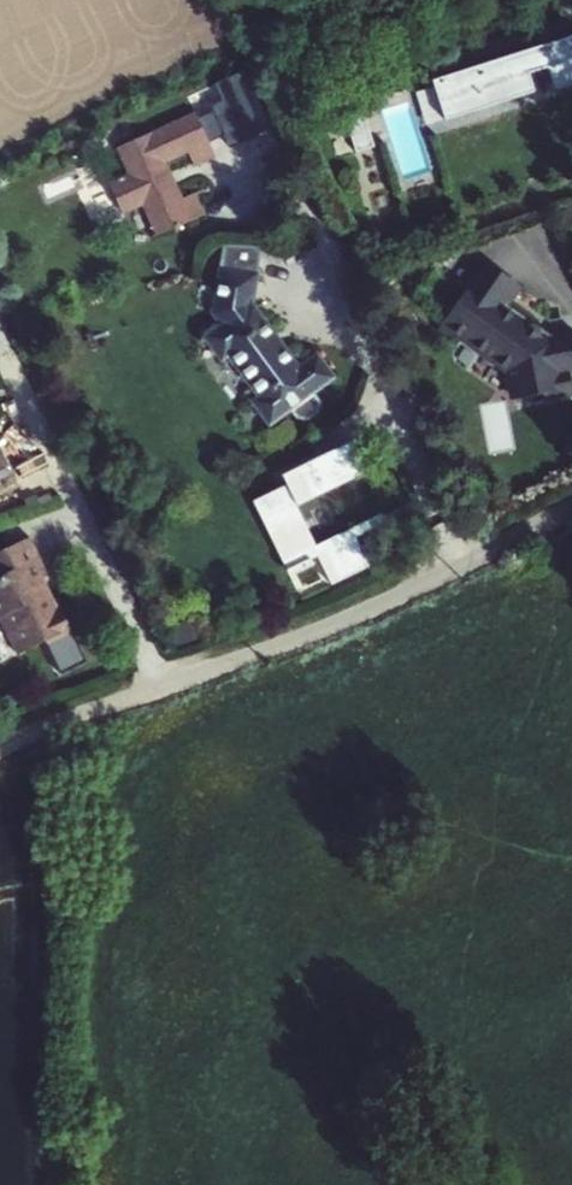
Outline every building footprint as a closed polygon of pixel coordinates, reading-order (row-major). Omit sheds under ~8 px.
[(562,2),(568,19),(571,17),(571,0),(567,0),(562,2)] [(562,2),(558,3),(564,20),(568,19),(562,2)] [(571,81),(571,35),(551,42),(553,46),(510,59),(509,55),(469,67),(470,71),(433,83),(444,118),(519,95),(513,77),(527,73),(546,67),(552,88),(571,81)] [(551,42),(509,55),(510,59),(553,46),(551,42)] [(469,67),(432,79),(433,83),(470,71),(469,67)] [(218,83),(229,114),(261,103),(251,72),(218,83)] [(513,77),(519,95),(532,91),(527,73),(513,77)] [(359,101),(341,107),(346,124),(364,118),(359,101)] [(157,237),(200,219),(190,196),(180,201),(164,165),(187,155),(193,168),(213,159),(195,117),(118,150),(130,176),(109,186),(122,215),(144,206),(157,237)] [(364,118),(346,124),(354,150),(372,144),(364,118)] [(259,249),(223,247),(212,316),(221,328),(205,339),(221,363),(229,357),(257,398),(252,402),(269,426),(289,412),(297,422),(302,422),(307,422),(316,416),(318,411),(319,406),(312,395),(333,381),(316,357),(298,370),(250,304),(259,249)] [(483,268),(463,298),(493,318),(501,306),(502,307),(514,289),(483,268)] [(437,336),(457,349),(461,343),(483,358),(481,360),(510,379),(514,404),(543,398),(548,397),(545,379),(568,375),(571,374),(571,339),(545,343),(528,332),(532,326),(502,307),(501,306),(493,318),(463,298),(437,336)] [(543,398),(544,403),(571,398),(571,395),(568,375),(545,379),(548,397),(543,398)] [(289,486),(255,502),(289,572),(296,568),(299,574),(315,566),(312,560),(319,557),(332,586),(370,568),(356,538),(341,546),(337,537),(317,547),(297,505),(299,507),(367,474),(353,444),(285,476),(289,486)] [(15,485),(0,454),(0,492),(15,485)] [(383,515),(337,537),(341,546),(356,538),(387,524),(383,515)] [(0,552),(0,619),(1,618),(19,654),(44,642),(47,650),(72,637),(56,605),(51,608),(38,580),(46,576),(28,539),(0,552)]
